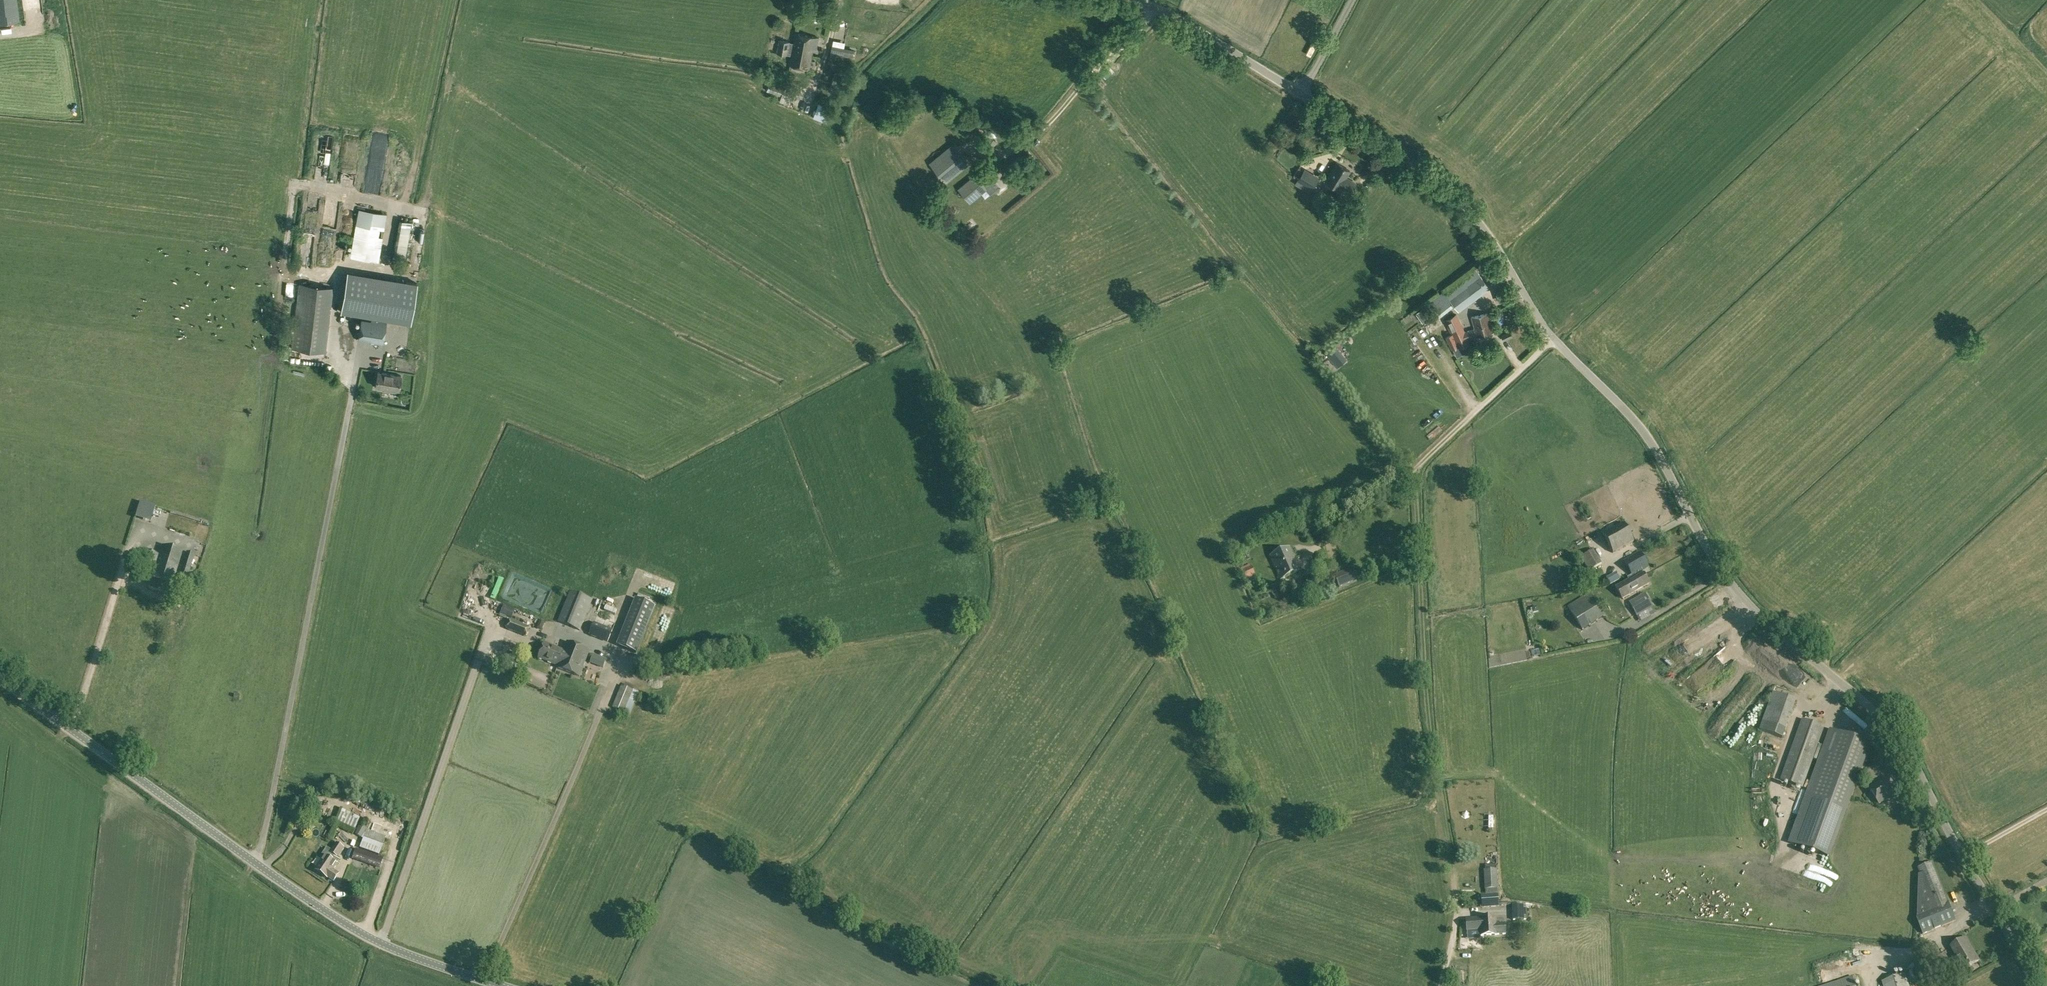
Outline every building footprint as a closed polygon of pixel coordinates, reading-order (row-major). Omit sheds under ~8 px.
[(17,0),(0,0),(0,23),(19,21),(17,0)] [(796,33),(794,43),(792,55),(790,64),(810,68),(813,49),(816,49),(818,38),(796,33)] [(792,55),(794,43),(789,42),(779,40),(777,52),(792,55)] [(854,51),(832,47),(831,56),(842,58),(843,54),(853,56),(854,51)] [(836,90),(845,92),(848,74),(839,73),(836,90)] [(767,91),(773,93),(772,96),(781,99),(780,101),(791,104),(796,89),(770,80),(767,91)] [(827,122),(829,118),(833,108),(820,103),(814,117),(827,122)] [(981,143),(989,150),(997,141),(996,140),(998,138),(991,131),(981,143)] [(329,150),(329,137),(321,137),(321,150),(329,150)] [(952,146),(930,164),(944,181),(966,163),(952,146)] [(1044,169),(1036,159),(1032,163),(1040,172),(1044,169)] [(1340,186),(1350,192),(1356,183),(1346,177),(1350,170),(1337,162),(1326,180),(1339,188),(1340,186)] [(976,175),(969,181),(959,189),(964,196),(975,186),(980,193),(986,188),(985,186),(988,183),(996,192),(1008,181),(996,167),(980,180),(976,175)] [(1309,190),(1317,178),(1303,169),(1295,181),(1309,190)] [(354,174),(351,185),(359,187),(362,175),(354,174)] [(1488,202),(1486,214),(1495,215),(1497,203),(1504,204),(1505,197),(1502,197),(1503,191),(1497,190),(1495,203),(1488,202)] [(1358,199),(1353,206),(1360,210),(1364,202),(1358,199)] [(378,262),(385,221),(386,213),(359,209),(358,217),(350,257),(378,262)] [(396,217),(393,256),(404,257),(408,218),(396,217)] [(334,238),(334,260),(343,260),(343,239),(334,238)] [(339,307),(357,310),(362,270),(344,268),(339,307)] [(1488,287),(1474,269),(1445,291),(1458,310),(1488,287)] [(393,311),(398,277),(371,273),(366,307),(393,311)] [(400,281),(394,321),(411,323),(417,283),(400,281)] [(300,284),(295,328),(292,350),(325,353),(327,331),(332,287),(300,284)] [(1416,312),(1422,322),(1432,314),(1426,305),(1416,312)] [(1458,346),(1459,347),(1469,342),(1468,338),(1477,335),(1477,336),(1492,332),(1487,313),(1472,317),(1475,329),(1465,332),(1456,313),(1445,319),(1453,335),(1448,338),(1453,349),(1458,346)] [(361,319),(357,340),(382,344),(386,322),(377,321),(377,322),(361,319)] [(1509,330),(1500,334),(1503,340),(1512,336),(1509,330)] [(1334,345),(1325,351),(1337,366),(1346,360),(1334,345)] [(375,387),(383,388),(383,392),(388,392),(389,389),(399,390),(401,375),(378,371),(375,387)] [(453,412),(457,401),(447,397),(443,408),(453,412)] [(169,521),(172,505),(142,498),(138,513),(169,521)] [(1613,553),(1634,541),(1623,522),(1602,534),(1613,553)] [(1669,529),(1656,530),(1656,545),(1669,545),(1669,529)] [(174,581),(183,551),(162,545),(159,555),(144,550),(138,570),(152,575),(148,588),(170,595),(174,581)] [(1280,579),(1300,570),(1290,547),(1270,556),(1280,579)] [(1593,550),(1581,558),(1590,572),(1602,564),(1593,550)] [(185,558),(182,566),(182,567),(179,579),(186,582),(190,570),(191,569),(193,561),(196,554),(187,551),(185,558)] [(1633,577),(1631,578),(1632,579),(1643,573),(1642,571),(1649,567),(1640,551),(1624,560),(1633,577)] [(1241,568),(1245,578),(1255,574),(1250,563),(1241,568)] [(1352,567),(1344,571),(1335,575),(1340,588),(1358,580),(1352,567)] [(1649,583),(1643,573),(1632,579),(1631,578),(1615,587),(1622,598),(1649,583)] [(580,631),(593,600),(570,591),(558,622),(580,631)] [(1598,606),(1590,593),(1567,606),(1582,630),(1604,616),(1598,606)] [(1644,593),(1640,595),(1629,602),(1638,616),(1652,607),(1644,593)] [(656,606),(635,598),(619,636),(616,644),(627,648),(636,652),(656,606)] [(516,608),(504,604),(500,614),(512,618),(516,608)] [(1660,622),(1680,610),(1676,604),(1656,616),(1660,622)] [(221,621),(222,610),(203,608),(202,618),(221,621)] [(530,627),(511,619),(507,629),(526,637),(530,627)] [(1708,620),(1696,631),(1703,638),(1715,627),(1708,620)] [(595,622),(589,634),(607,642),(613,630),(595,622)] [(567,642),(564,651),(558,665),(557,668),(579,677),(589,651),(567,642)] [(539,658),(558,665),(564,651),(544,644),(539,658)] [(606,659),(593,653),(590,662),(603,668),(606,659)] [(1751,670),(1756,660),(1750,657),(1744,667),(1751,670)] [(182,663),(180,670),(195,675),(197,667),(182,663)] [(1757,668),(1764,681),(1772,678),(1765,664),(1757,668)] [(521,671),(512,667),(509,676),(518,679),(521,671)] [(634,690),(622,685),(612,707),(625,712),(634,690)] [(1796,700),(1772,692),(1759,729),(1783,737),(1796,700)] [(652,709),(661,717),(669,709),(659,700),(652,709)] [(1802,788),(1824,727),(1801,719),(1780,780),(1802,788)] [(1869,745),(1831,731),(1790,845),(1828,859),(1869,745)] [(1889,778),(1870,789),(1879,804),(1898,792),(1889,778)] [(360,812),(383,823),(387,812),(365,801),(360,812)] [(342,809),(337,821),(355,829),(361,817),(342,809)] [(362,838),(367,829),(368,827),(361,823),(355,834),(362,838)] [(386,836),(367,829),(360,848),(380,855),(386,836)] [(335,867),(341,859),(339,857),(345,848),(337,842),(332,850),(327,847),(320,857),(323,859),(316,870),(328,878),(334,882),(340,874),(334,870),(336,867),(335,867)] [(357,849),(355,857),(354,860),(378,869),(383,858),(357,849)] [(1956,920),(1949,902),(1932,862),(1918,868),(1920,874),(1918,875),(1918,919),(1924,934),(1956,920)] [(1493,865),(1485,865),(1485,869),(1484,869),(1485,893),(1498,893),(1496,869),(1494,869),(1493,865)] [(1481,908),(1498,906),(1498,894),(1481,895),(1481,908)] [(1532,903),(1525,904),(1512,905),(1513,920),(1533,919),(1532,903)] [(1466,919),(1466,925),(1467,937),(1475,936),(1481,936),(1497,935),(1497,934),(1505,934),(1505,923),(1496,924),(1495,917),(1479,918),(1466,919)] [(1964,969),(1980,960),(1966,937),(1950,947),(1964,969)] [(1882,981),(1884,985),(1909,985),(1906,974),(1882,981)] [(1853,975),(1821,985),(1856,985),(1853,975)]
